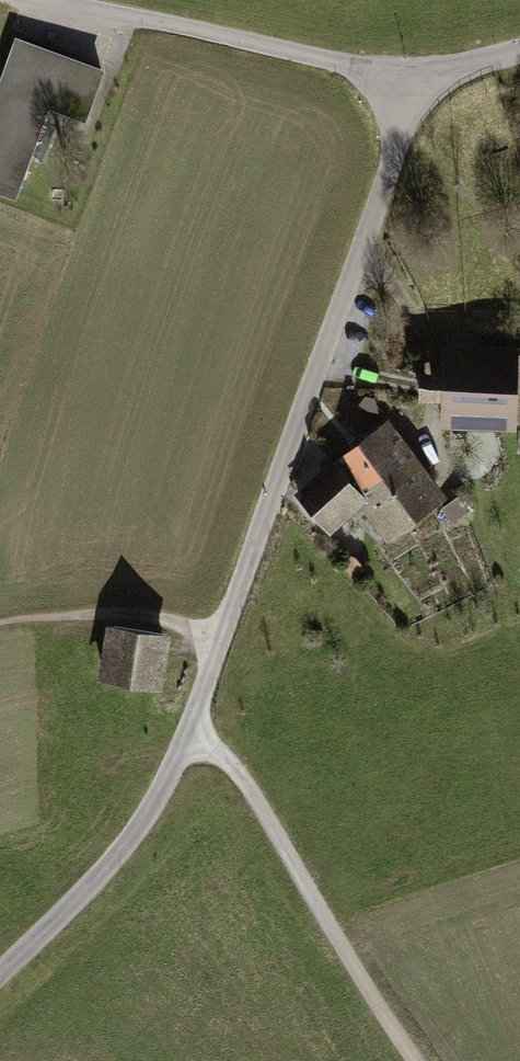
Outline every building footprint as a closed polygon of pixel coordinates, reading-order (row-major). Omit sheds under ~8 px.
[(0,114),(0,201),(22,210),(55,129),(77,138),(98,88),(24,57),(0,114)] [(514,343),(439,341),(439,367),(415,366),(415,393),(438,394),(437,425),(512,427),(514,343)] [(355,436),(292,490),(328,529),(358,505),(384,536),(449,485),(391,414),(355,436)] [(170,630),(107,620),(98,675),(161,686),(170,630)]
